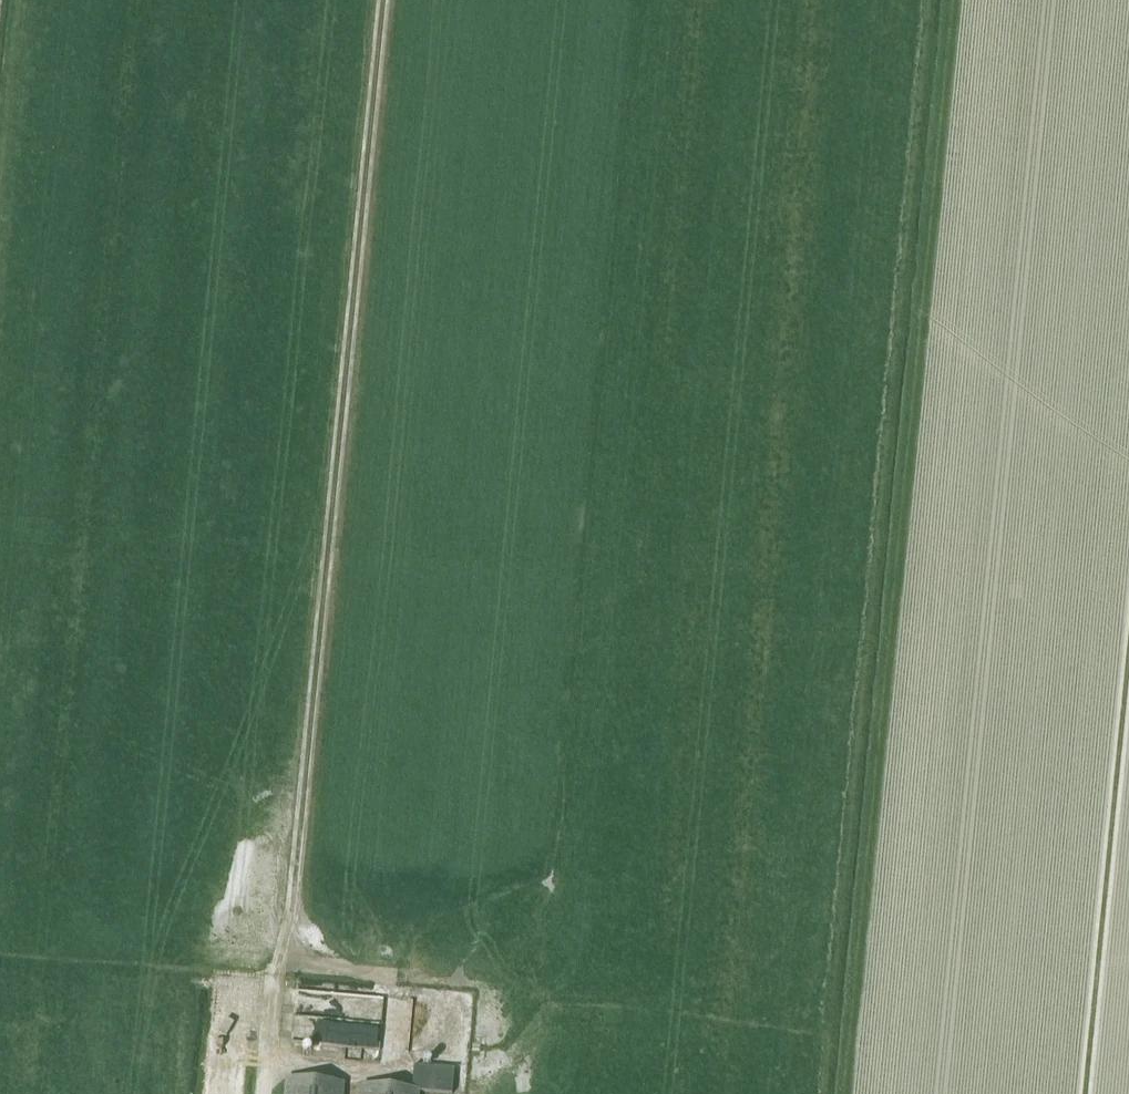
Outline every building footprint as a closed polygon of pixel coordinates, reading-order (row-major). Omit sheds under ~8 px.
[(418,1092),(442,1093),(452,1093),(454,1069),(413,1066),(411,1090),(361,1086),(360,1093),(418,1093),(418,1092)] [(343,1084),(286,1079),(285,1093),(343,1093),(343,1084)]
